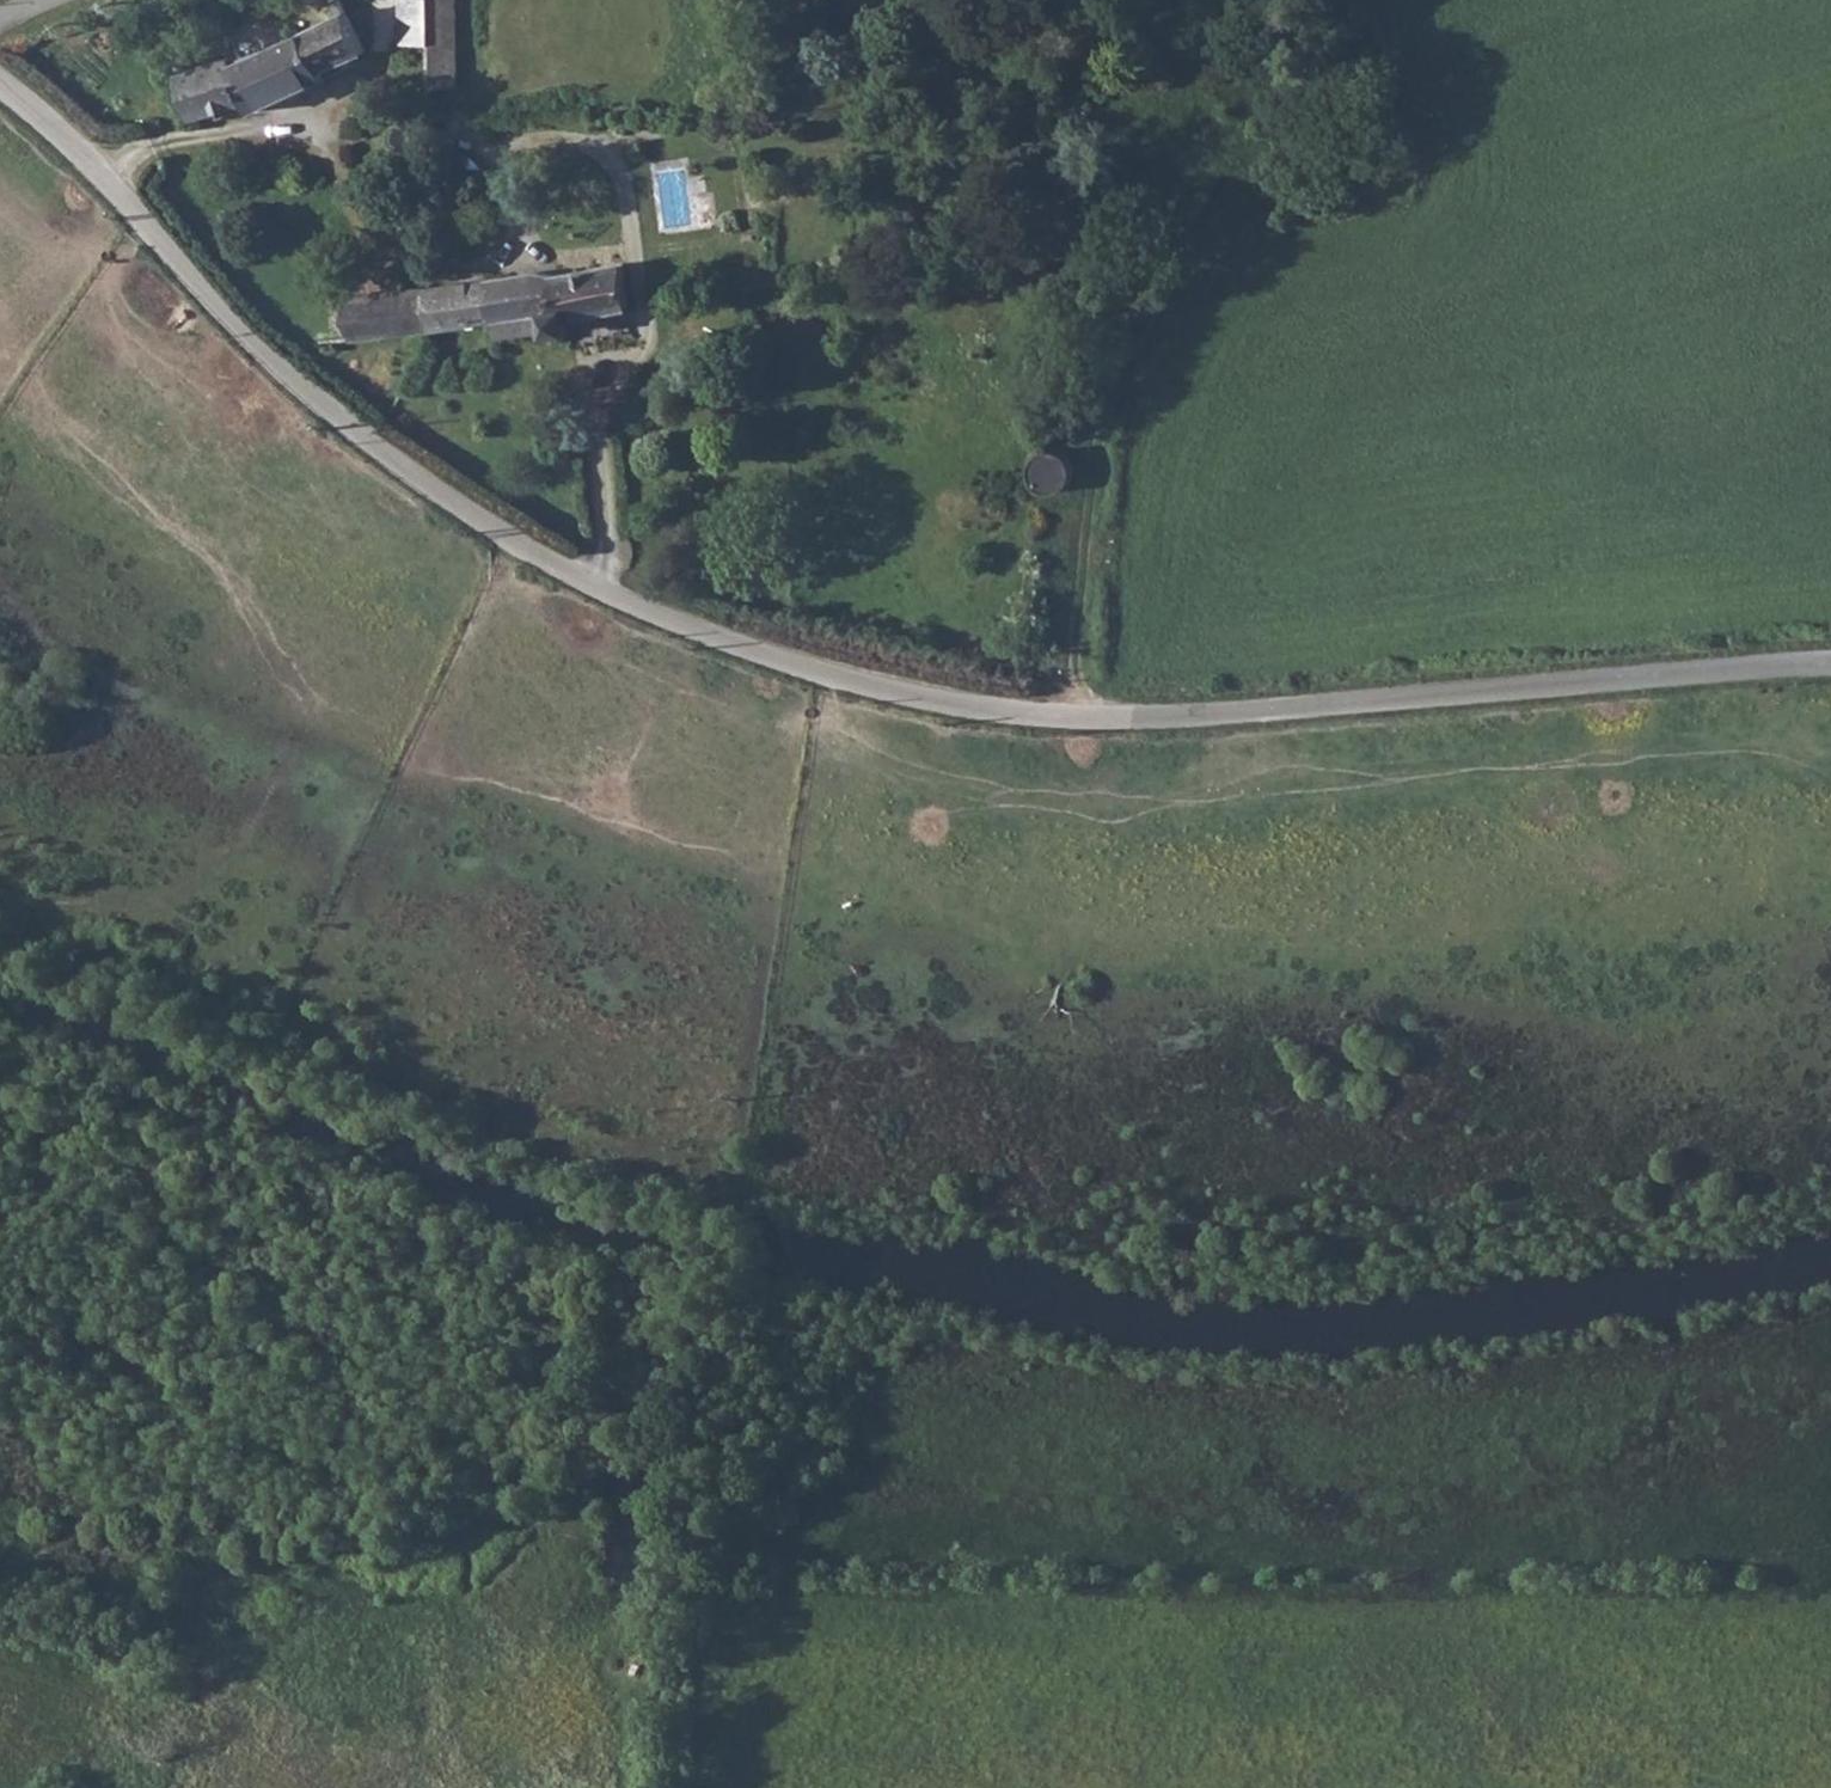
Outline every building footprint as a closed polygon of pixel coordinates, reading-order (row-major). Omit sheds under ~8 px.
[(420,0),(394,0),(394,47),(421,46),(420,0)] [(260,109),(363,49),(341,4),(331,9),(335,22),(243,68),(178,77),(182,114),(240,105),(260,109)] [(417,331),(478,322),(493,321),(496,339),(540,335),(568,332),(566,322),(565,314),(597,309),(629,305),(623,261),(530,278),(529,278),(528,272),(426,286),(344,292),(346,301),(311,306),(318,343),(378,336),(417,331)] [(1067,456),(1040,451),(1037,485),(1065,489),(1067,456)]
